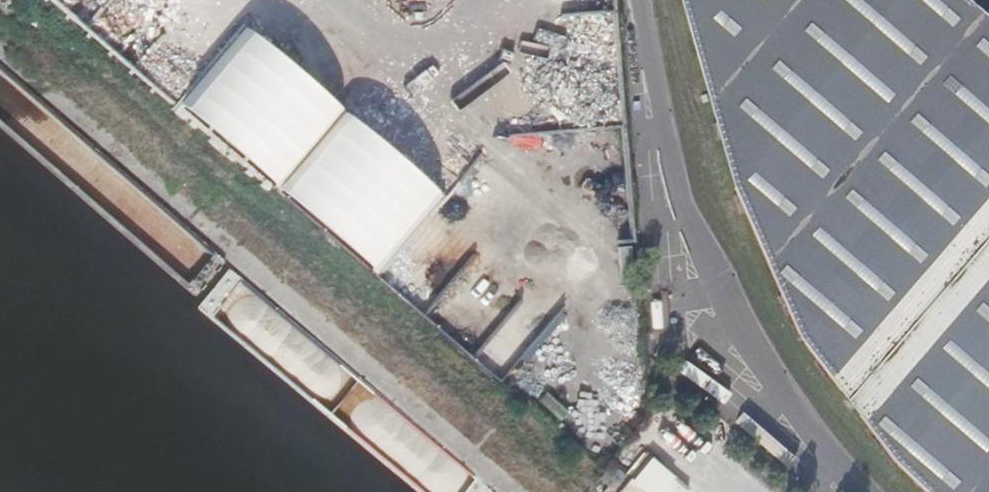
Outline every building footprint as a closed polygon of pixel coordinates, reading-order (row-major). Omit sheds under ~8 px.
[(968,0),(679,0),(727,172),(798,334),(894,461),(929,491),(988,491),(988,18),(968,0)] [(676,481),(647,457),(618,491),(666,491),(676,481)] [(605,468),(597,478),(612,490),(620,480),(605,468)] [(611,491),(602,483),(594,491),(610,491),(611,491)]
